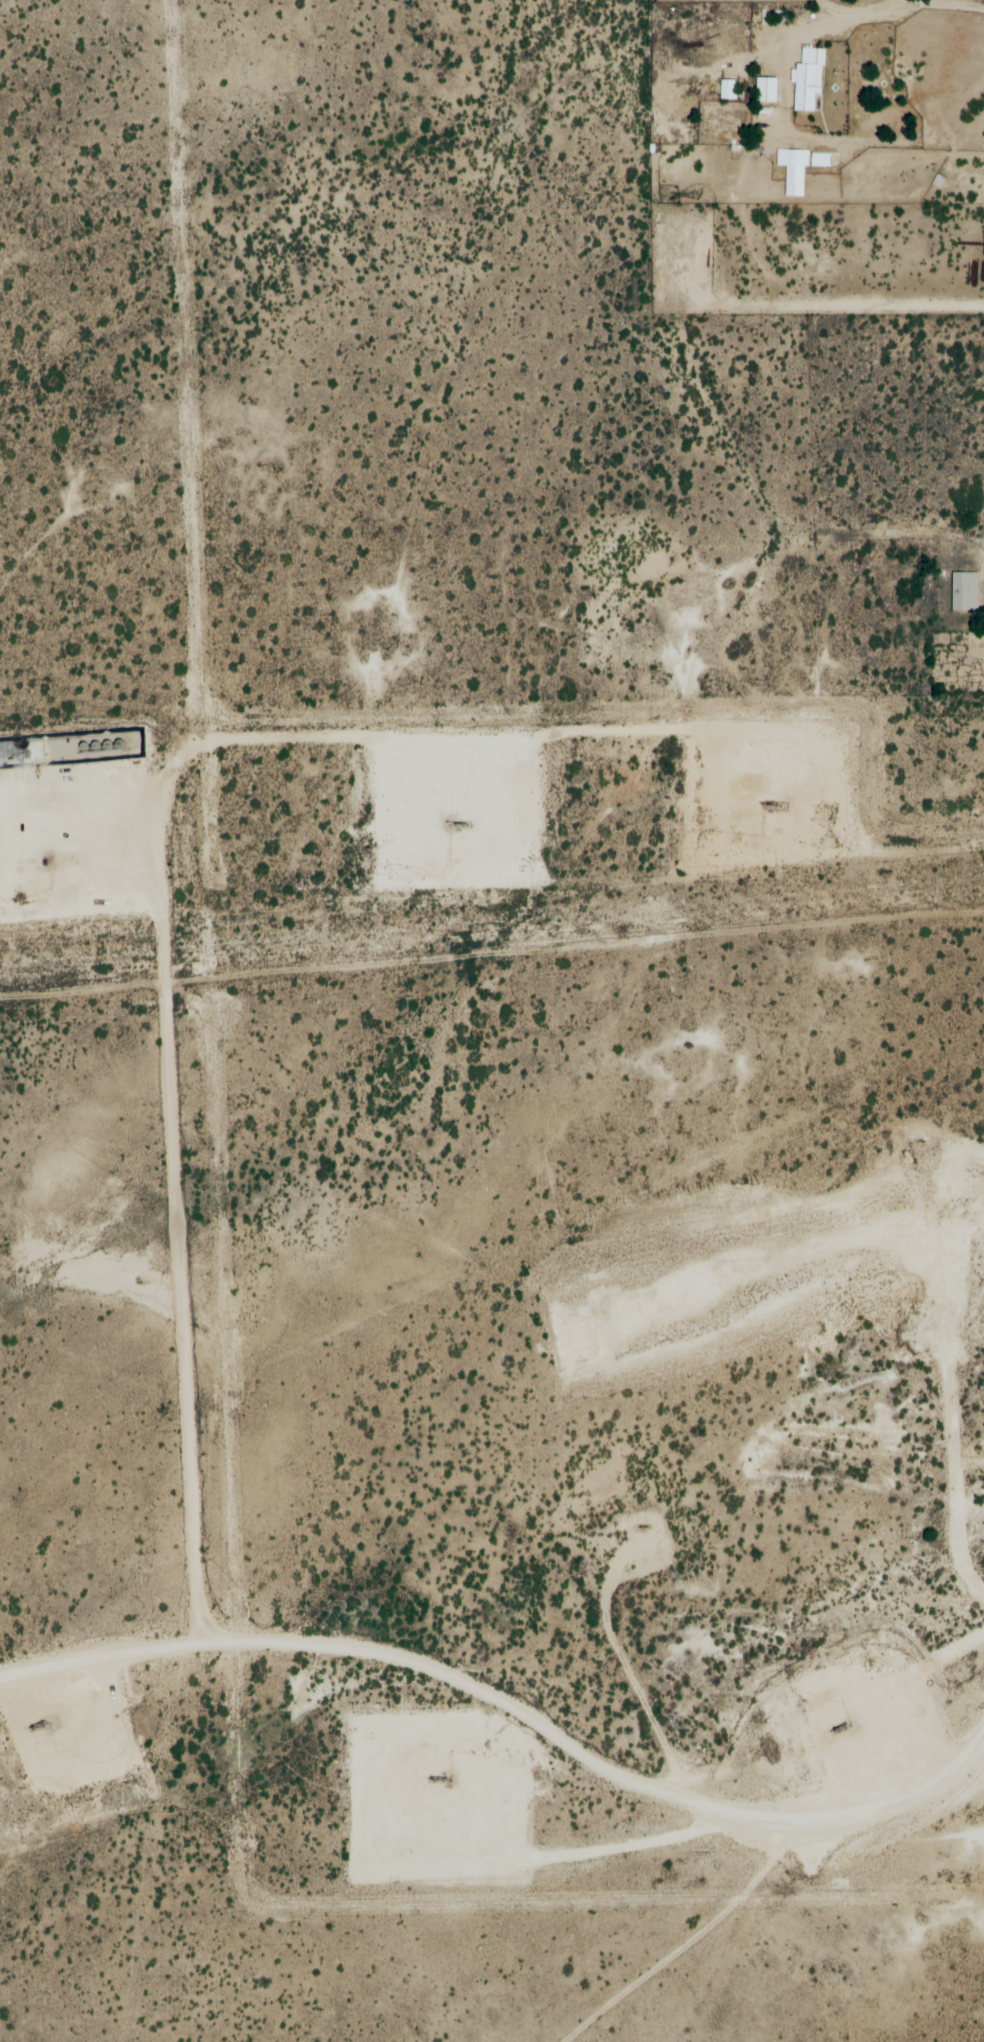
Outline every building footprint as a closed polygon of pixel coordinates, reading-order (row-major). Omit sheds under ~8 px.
[(792,112),(812,112),(813,94),(820,94),(822,49),(800,49),(799,65),(791,64),(790,83),(793,83),(792,112)] [(776,79),(754,79),(754,103),(775,103),(776,79)] [(734,100),(735,81),(719,81),(718,100),(734,100)] [(828,168),(828,153),(776,152),(775,167),(784,167),(784,197),(802,198),(802,167),(828,168)]
